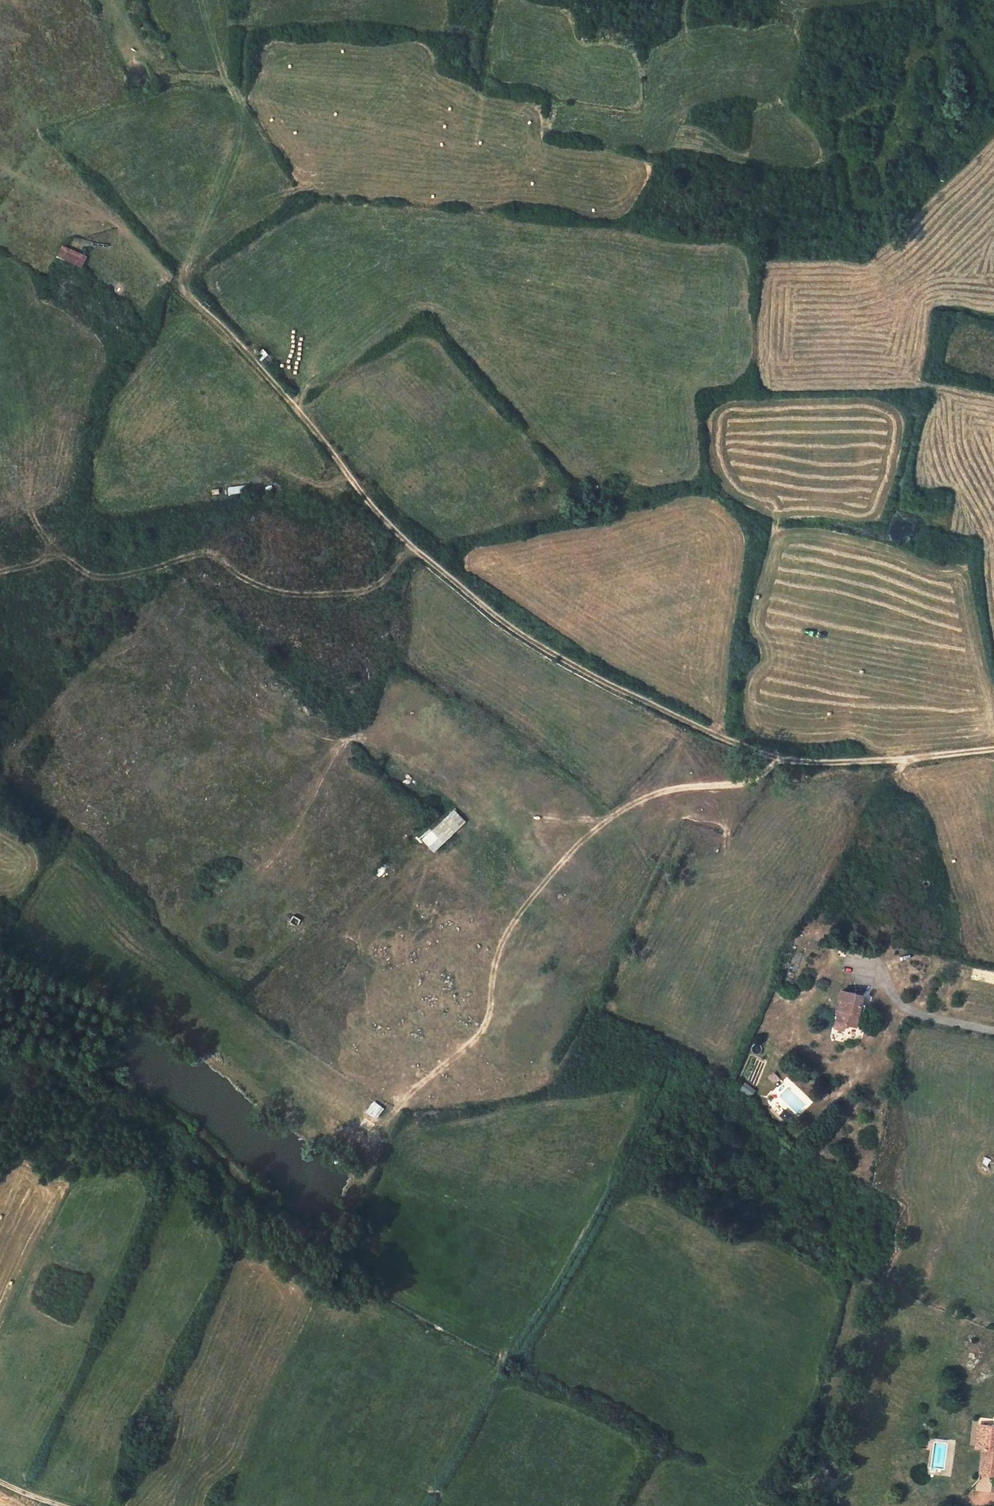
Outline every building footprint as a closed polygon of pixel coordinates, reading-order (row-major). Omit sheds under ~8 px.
[(257,37),(248,37),(248,46),(256,47),(257,37)] [(968,128),(960,120),(952,129),(960,136),(968,128)] [(62,247),(57,258),(82,269),(86,259),(62,247)] [(262,351),(255,357),(266,368),(273,361),(262,351)] [(466,823),(454,811),(432,831),(444,843),(466,823)] [(300,921),(293,916),(289,923),(296,927),(300,921)] [(864,997),(841,992),(836,1014),(839,1014),(835,1030),(845,1032),(846,1026),(857,1028),(860,1016),(864,1017),(866,1007),(862,1005),(864,997)] [(773,1085),(780,1080),(775,1072),(768,1076),(773,1085)] [(750,1097),(756,1090),(745,1081),(739,1089),(750,1097)] [(383,1109),(376,1104),(371,1111),(378,1116),(383,1109)] [(990,1161),(984,1157),(981,1163),(987,1166),(990,1161)] [(976,1436),(975,1447),(982,1448),(980,1472),(993,1473),(993,1426),(983,1425),(983,1437),(976,1436)]
